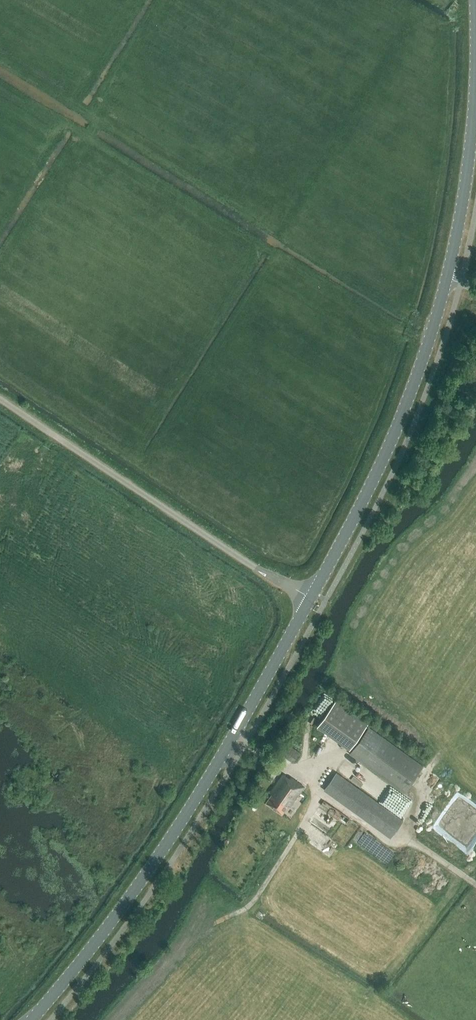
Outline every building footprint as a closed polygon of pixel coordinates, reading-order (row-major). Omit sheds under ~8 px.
[(403,792),(423,766),(369,727),(350,753),(403,792)] [(284,754),(292,760),(298,751),(290,745),(284,754)] [(404,820),(397,815),(336,772),(325,790),(361,815),(392,837),(404,820)] [(295,810),(290,806),(304,786),(291,777),(290,778),(284,774),(270,792),(272,794),(266,802),(282,814),(286,808),(293,813),(295,810)]
